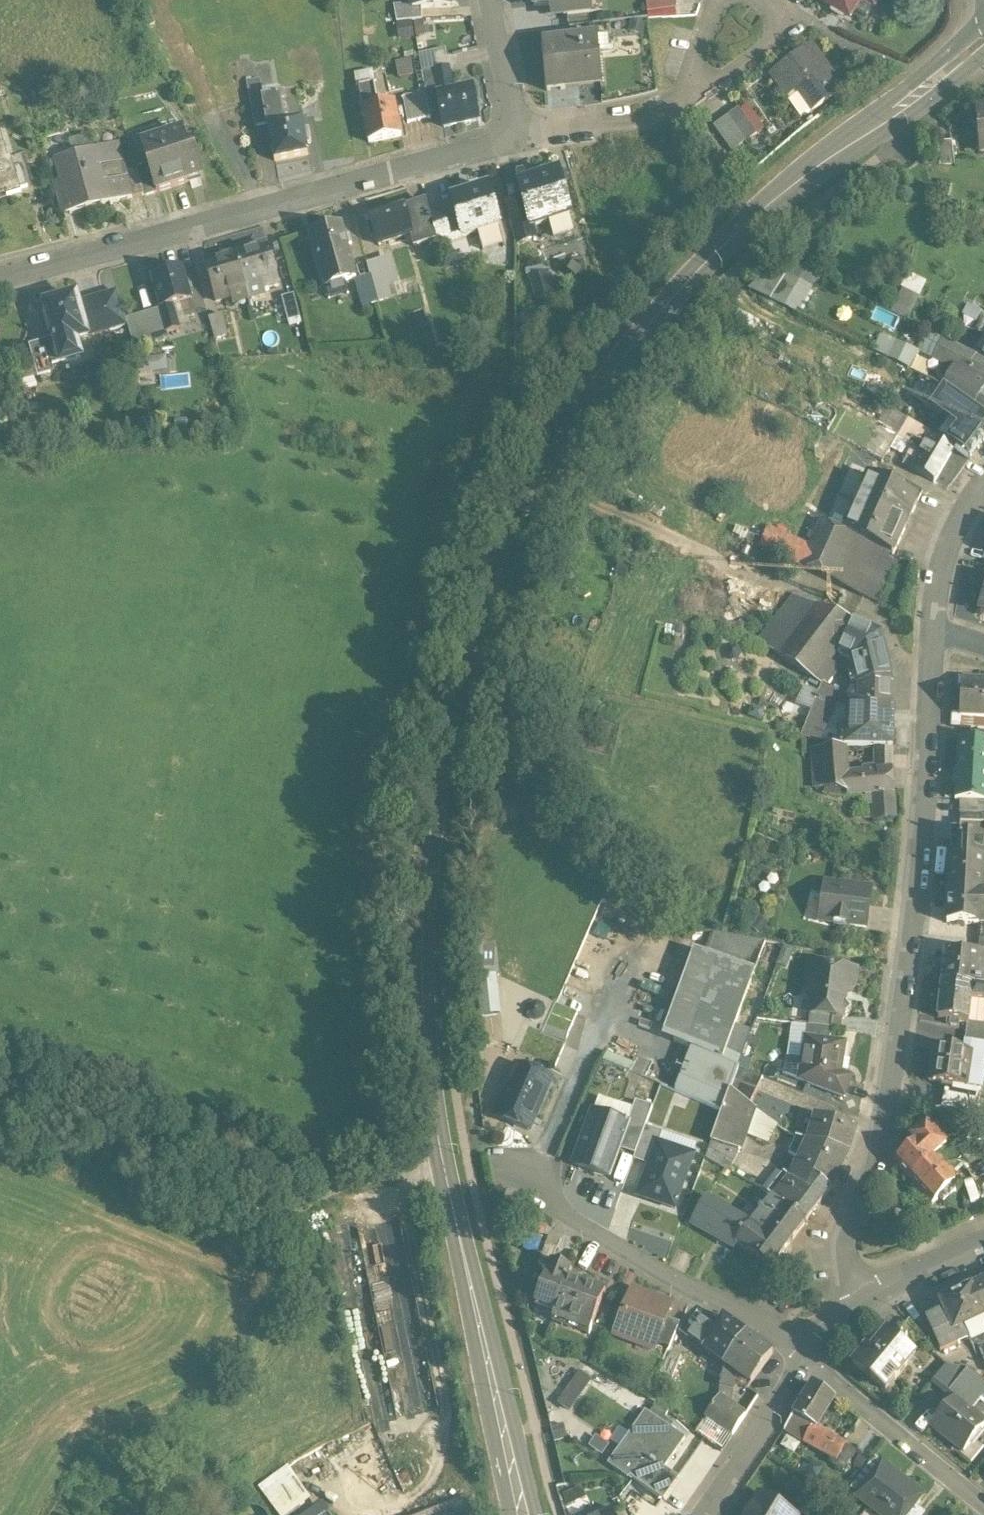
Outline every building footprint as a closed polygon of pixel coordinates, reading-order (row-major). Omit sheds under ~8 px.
[(412,0),(393,1),(396,18),(423,16),(422,4),(413,4),(412,0)] [(534,3),(561,1),(562,12),(590,10),(589,0),(534,0),(534,3)] [(847,14),(855,0),(823,0),(847,14)] [(597,30),(597,34),(598,48),(612,47),(610,29),(597,30)] [(597,34),(542,39),(546,86),(565,85),(564,78),(600,75),(598,48),(597,34)] [(810,44),(771,73),(789,97),(801,88),(814,106),(841,87),(810,44)] [(398,70),(416,69),(416,52),(397,52),(398,70)] [(450,60),(435,63),(440,88),(454,85),(450,60)] [(424,86),(425,90),(439,88),(440,88),(435,63),(420,65),(424,86)] [(260,71),(246,74),(253,118),(268,116),(263,91),(260,71)] [(373,76),(357,79),(368,135),(400,129),(397,112),(402,111),(401,103),(396,104),(394,95),(377,98),(375,91),(373,76)] [(440,88),(439,88),(445,121),(480,115),(474,82),(454,85),(440,88)] [(424,86),(402,89),(406,114),(428,110),(425,90),(424,86)] [(393,87),(375,91),(377,98),(394,95),(393,87)] [(279,88),(263,91),(268,116),(268,119),(284,116),(283,111),(279,88)] [(757,131),(739,105),(726,114),(744,139),(757,131)] [(975,107),(979,150),(983,150),(983,106),(975,107)] [(284,116),(268,119),(274,152),(306,146),(304,133),(310,132),(308,121),(302,122),(301,113),(289,115),(289,110),(283,111),(284,116)] [(744,139),(726,114),(713,124),(731,148),(744,139)] [(181,125),(142,135),(147,157),(154,183),(200,171),(192,141),(186,143),(181,125)] [(20,189),(10,154),(7,155),(0,131),(0,195),(20,189)] [(934,136),(934,164),(948,164),(948,136),(934,136)] [(117,138),(93,145),(107,196),(131,190),(124,164),(117,138)] [(93,145),(55,155),(69,206),(107,196),(93,145)] [(147,157),(135,161),(142,187),(154,183),(147,157)] [(135,161),(124,164),(131,190),(142,187),(135,161)] [(558,169),(519,180),(522,193),(531,222),(532,221),(569,211),(558,169)] [(487,182),(452,192),(453,198),(462,231),(498,221),(487,182)] [(522,193),(506,198),(517,237),(535,232),(532,221),(531,222),(522,193)] [(425,194),(402,201),(410,228),(416,248),(438,241),(437,237),(428,205),(425,194)] [(453,198),(428,205),(437,237),(462,231),(453,198)] [(402,201),(369,211),(377,237),(410,228),(402,201)] [(340,218),(308,226),(318,257),(336,252),(348,249),(340,218)] [(263,240),(234,248),(246,287),(262,282),(274,279),(263,240)] [(227,292),(246,287),(234,248),(204,257),(215,296),(227,292)] [(348,249),(336,252),(344,274),(354,271),(348,249)] [(318,257),(324,279),(344,274),(336,252),(318,257)] [(390,254),(366,261),(368,268),(372,281),(396,274),(390,254)] [(769,255),(754,287),(804,312),(819,280),(769,255)] [(149,269),(159,304),(165,326),(177,323),(171,299),(188,294),(185,283),(191,282),(187,269),(182,271),(179,261),(149,269)] [(368,268),(354,271),(362,302),(377,298),(372,281),(368,268)] [(546,271),(532,275),(537,293),(551,289),(546,271)] [(246,287),(248,295),(264,289),(262,282),(246,287)] [(117,283),(75,295),(83,321),(86,332),(127,320),(125,313),(117,283)] [(292,286),(280,289),(289,319),(301,316),(292,286)] [(248,295),(246,287),(227,292),(229,300),(248,295)] [(918,296),(902,288),(890,312),(907,319),(918,296)] [(73,289),(43,297),(52,330),(60,356),(79,350),(71,325),(83,321),(75,295),(73,289)] [(165,326),(159,304),(125,313),(127,320),(133,341),(167,332),(165,326)] [(221,307),(208,311),(213,331),(227,328),(221,307)] [(52,330),(38,334),(45,360),(60,356),(52,330)] [(45,360),(38,334),(27,337),(38,373),(48,370),(45,360)] [(976,356),(977,354),(954,342),(946,338),(937,356),(956,367),(945,387),(972,407),(973,406),(983,413),(983,360),(983,359),(976,356)] [(916,352),(895,341),(887,357),(908,367),(916,352)] [(152,350),(154,363),(175,360),(173,347),(152,350)] [(162,366),(162,380),(191,379),(191,365),(162,366)] [(933,379),(927,376),(917,389),(934,402),(945,387),(933,379)] [(945,387),(934,402),(962,423),(949,440),(954,443),(969,454),(983,434),(983,416),(972,407),(945,387)] [(927,426),(908,415),(898,431),(898,432),(914,442),(918,437),(920,438),(927,426)] [(898,431),(878,419),(861,447),(881,459),(898,432),(898,431)] [(949,440),(927,426),(920,438),(918,437),(914,442),(905,457),(915,463),(914,465),(933,477),(954,443),(949,440)] [(922,487),(900,472),(895,485),(903,489),(902,490),(917,497),(922,487)] [(895,485),(869,473),(843,531),(885,550),(892,553),(917,497),(902,490),(903,489),(895,485)] [(843,531),(821,521),(809,546),(810,547),(802,566),(864,595),(866,592),(883,555),(885,550),(843,531)] [(809,546),(768,528),(759,546),(802,566),(810,547),(809,546)] [(896,561),(883,555),(866,592),(878,598),(896,561)] [(854,623),(796,596),(758,641),(802,671),(815,680),(821,670),(826,663),(835,652),(839,654),(854,623)] [(880,635),(854,623),(839,654),(850,659),(857,686),(890,678),(882,646),(883,646),(880,635)] [(821,670),(815,680),(822,683),(827,686),(837,671),(826,663),(821,670)] [(816,699),(822,683),(815,680),(802,671),(797,691),(816,699)] [(857,686),(837,671),(827,686),(838,692),(850,698),(857,686)] [(961,677),(959,715),(972,716),(983,717),(983,678),(961,677)] [(890,678),(857,686),(850,698),(869,708),(892,708),(892,686),(890,678)] [(816,699),(808,717),(825,724),(838,692),(827,686),(822,683),(816,699)] [(850,698),(848,718),(871,719),(871,720),(893,721),(893,708),(892,708),(869,708),(850,698)] [(972,716),(959,715),(958,727),(971,728),(972,716)] [(971,728),(983,728),(983,717),(972,716),(971,728)] [(825,724),(808,717),(801,736),(818,741),(825,724)] [(871,719),(848,718),(848,723),(847,744),(873,745),(892,746),(893,746),(893,721),(871,720),(871,719)] [(848,723),(839,723),(838,744),(847,744),(848,723)] [(958,739),(954,799),(959,799),(983,800),(983,735),(976,734),(975,740),(958,739)] [(892,770),(893,746),(892,746),(873,745),(873,771),(892,770)] [(845,747),(822,749),(825,787),(847,792),(846,774),(845,747)] [(873,771),(846,774),(847,792),(847,796),(863,795),(894,793),(892,770),(873,771)] [(894,793),(863,795),(863,801),(868,804),(873,804),(874,819),(895,817),(894,793)] [(959,799),(959,816),(983,816),(983,800),(959,799)] [(959,839),(958,856),(983,857),(983,840),(959,839)] [(949,856),(948,891),(949,891),(983,893),(983,875),(983,857),(958,856),(949,856)] [(870,891),(826,885),(825,894),(822,899),(821,903),(821,908),(822,913),(821,922),(865,928),(870,891)] [(949,891),(947,923),(981,925),(983,925),(983,893),(949,891)] [(797,949),(783,946),(774,971),(788,973),(797,949)] [(945,951),(942,983),(983,987),(983,955),(978,954),(945,951)] [(755,972),(706,954),(674,1042),(691,1049),(691,1048),(722,1062),(755,972)] [(856,974),(808,968),(805,993),(812,1000),(810,1016),(838,1020),(841,1020),(851,1012),(843,1003),(845,991),(854,992),(856,974)] [(481,977),(486,1012),(504,1009),(498,974),(481,977)] [(942,983),(938,1020),(950,1021),(950,1027),(958,1028),(959,1022),(966,1022),(967,1022),(968,1022),(970,998),(983,1000),(983,987),(942,983)] [(555,1003),(546,1024),(568,1034),(577,1012),(555,1003)] [(838,1020),(810,1016),(808,1028),(830,1031),(836,1032),(838,1020)] [(968,1022),(967,1022),(966,1022),(964,1041),(983,1044),(983,1023),(968,1022)] [(565,1044),(530,1028),(519,1053),(555,1068),(565,1044)] [(808,1028),(806,1028),(805,1039),(829,1042),(830,1031),(808,1028)] [(829,1042),(805,1039),(802,1061),(805,1061),(802,1083),(805,1084),(843,1099),(851,1080),(840,1075),(844,1044),(829,1042)] [(970,1052),(934,1047),(929,1083),(965,1088),(967,1072),(970,1052)] [(722,1062),(691,1048),(691,1049),(675,1094),(721,1115),(730,1093),(738,1070),(722,1062)] [(977,1053),(970,1052),(967,1072),(974,1073),(977,1053)] [(802,1061),(786,1059),(783,1074),(784,1075),(781,1087),(798,1093),(805,1084),(802,1083),(805,1061),(802,1061)] [(549,1080),(523,1069),(514,1088),(507,1086),(500,1102),(507,1105),(501,1118),(528,1130),(549,1080)] [(738,1070),(730,1093),(748,1106),(762,1079),(738,1070)] [(945,1086),(941,1106),(981,1112),(983,1094),(983,1091),(945,1086)] [(748,1106),(730,1093),(721,1115),(710,1146),(738,1154),(744,1137),(755,1111),(748,1106)] [(628,1125),(629,1125),(620,1151),(635,1156),(646,1128),(652,1110),(635,1104),(628,1125)] [(948,1109),(927,1104),(924,1115),(946,1119),(948,1109)] [(628,1125),(593,1112),(573,1165),(610,1178),(620,1151),(629,1125),(628,1125)] [(855,1129),(816,1118),(809,1143),(848,1154),(855,1129)] [(926,1124),(910,1138),(915,1142),(893,1162),(917,1190),(912,1194),(919,1202),(924,1198),(931,1205),(939,1199),(942,1203),(954,1192),(950,1188),(958,1181),(951,1173),(935,1155),(945,1146),(926,1124)] [(646,1128),(635,1156),(634,1161),(649,1166),(657,1145),(659,1146),(663,1134),(646,1128)] [(809,1143),(796,1139),(789,1154),(801,1160),(809,1143)] [(848,1154),(809,1143),(801,1160),(791,1182),(799,1188),(799,1189),(820,1204),(831,1191),(848,1154)] [(659,1146),(657,1145),(649,1166),(637,1198),(673,1211),(693,1158),(659,1146)] [(738,1154),(710,1146),(705,1161),(727,1173),(738,1154)] [(961,1164),(945,1146),(935,1155),(951,1173),(961,1164)] [(791,1182),(784,1176),(768,1196),(772,1200),(787,1212),(788,1212),(805,1224),(820,1204),(799,1189),(799,1188),(791,1182)] [(750,1228),(736,1246),(770,1271),(805,1224),(788,1212),(787,1212),(772,1200),(750,1228)] [(706,1202),(693,1226),(734,1249),(736,1246),(750,1228),(744,1223),(743,1224),(706,1202)] [(547,1225),(516,1214),(512,1225),(544,1236),(547,1225)] [(556,1248),(546,1244),(538,1265),(548,1269),(551,1262),(556,1248)] [(571,1270),(551,1262),(548,1269),(534,1304),(554,1312),(567,1280),(571,1270)] [(605,1294),(567,1280),(554,1312),(553,1317),(591,1331),(605,1294)] [(971,1289),(983,1317),(983,1283),(971,1289)] [(939,1304),(944,1315),(955,1340),(956,1340),(960,1338),(957,1333),(983,1321),(983,1317),(971,1289),(939,1304)] [(670,1308),(631,1293),(614,1336),(653,1352),(666,1320),(670,1308)] [(723,1319),(687,1306),(678,1331),(703,1349),(723,1319)] [(944,1315),(926,1323),(940,1353),(959,1345),(956,1340),(955,1340),(944,1315)] [(745,1335),(723,1319),(703,1349),(705,1351),(719,1361),(724,1365),(745,1335)] [(679,1325),(666,1320),(656,1344),(669,1349),(679,1325)] [(957,1333),(960,1338),(956,1340),(959,1345),(968,1340),(983,1333),(983,1321),(957,1333)] [(926,1343),(909,1323),(894,1340),(915,1356),(926,1343)] [(968,1340),(971,1346),(975,1344),(983,1364),(983,1333),(968,1340)] [(745,1335),(724,1365),(750,1384),(772,1355),(745,1335)] [(888,1348),(879,1341),(869,1354),(864,1350),(853,1365),(885,1391),(915,1356),(894,1340),(888,1348)] [(719,1361),(705,1351),(701,1378),(711,1388),(715,1384),(719,1361)] [(425,1408),(419,1353),(391,1356),(397,1411),(425,1408)] [(968,1370),(946,1366),(933,1382),(948,1394),(968,1370)] [(578,1370),(555,1402),(570,1411),(590,1380),(578,1370)] [(948,1394),(954,1399),(954,1398),(969,1410),(983,1392),(983,1383),(968,1370),(948,1394)] [(813,1385),(794,1416),(813,1428),(816,1429),(817,1428),(834,1400),(813,1385)] [(718,1398),(706,1416),(733,1435),(745,1417),(718,1398)] [(931,1427),(962,1453),(983,1427),(983,1423),(969,1410),(954,1398),(954,1399),(931,1427)] [(648,1415),(620,1456),(637,1468),(630,1478),(661,1500),(676,1479),(664,1470),(684,1441),(648,1415)] [(733,1435),(706,1416),(694,1433),(721,1452),(733,1435)] [(813,1428),(794,1416),(785,1431),(804,1443),(813,1428)] [(847,1447),(817,1428),(816,1429),(813,1428),(804,1443),(835,1462),(837,1463),(847,1447)] [(857,1454),(847,1447),(837,1463),(835,1462),(833,1466),(845,1473),(857,1454)] [(637,1468),(620,1456),(612,1466),(630,1478),(637,1468)] [(310,1496),(286,1463),(258,1484),(281,1514),(285,1514),(310,1496)] [(883,1465),(857,1498),(878,1514),(907,1514),(922,1496),(883,1465)] [(584,1498),(585,1487),(566,1487),(566,1498),(584,1498)] [(753,1514),(786,1514),(759,1498),(751,1511),(754,1513),(753,1514)]
